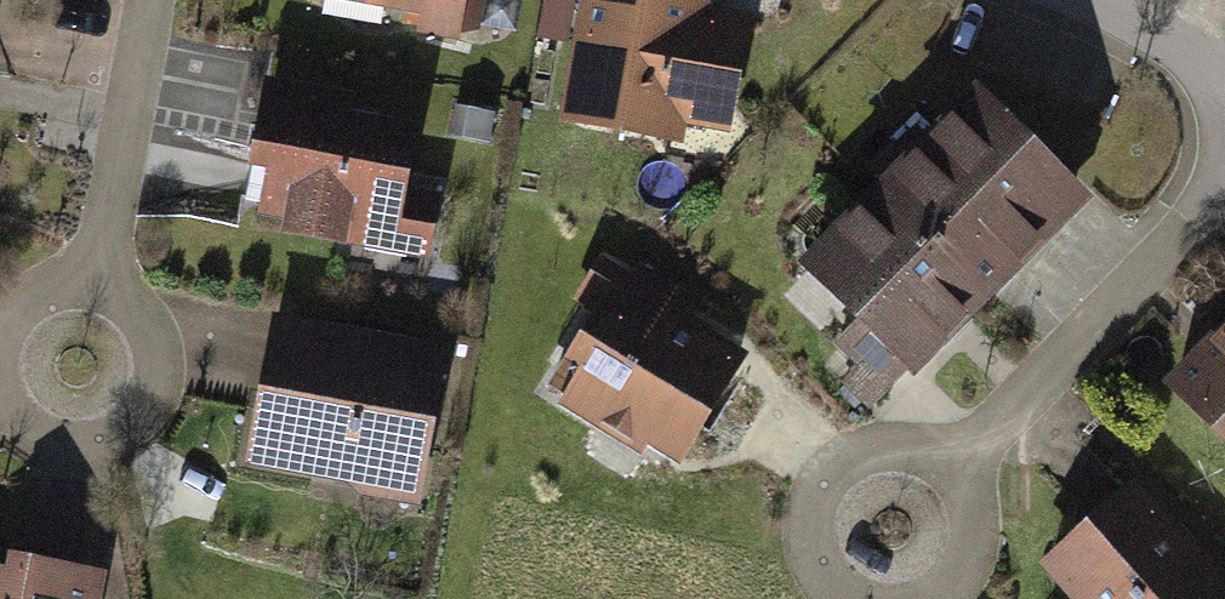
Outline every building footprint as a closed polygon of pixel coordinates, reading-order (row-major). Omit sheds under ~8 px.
[(439,11),(441,0),(375,0),(439,11)] [(439,11),(436,30),(471,36),(477,0),(441,0),(439,11)] [(546,35),(577,41),(585,0),(553,0),(546,35)] [(573,122),(697,144),(703,111),(747,118),(764,19),(720,11),(722,0),(595,0),(573,122)] [(365,96),(277,82),(256,215),(298,221),(296,234),(427,255),(435,202),(417,199),(429,126),(362,116),(365,96)] [(895,176),(995,279),(1087,190),(987,87),(895,176)] [(995,279),(895,176),(813,254),(913,357),(995,279)] [(761,337),(642,267),(573,383),(692,454),(761,337)] [(461,337),(295,309),(271,450),(437,478),(461,337)] [(1190,376),(1224,413),(1224,343),(1190,376)] [(1147,478),(1062,554),(1102,598),(1224,598),(1224,565),(1147,478)] [(0,567),(0,598),(105,598),(111,562),(40,551),(37,572),(0,567)]
